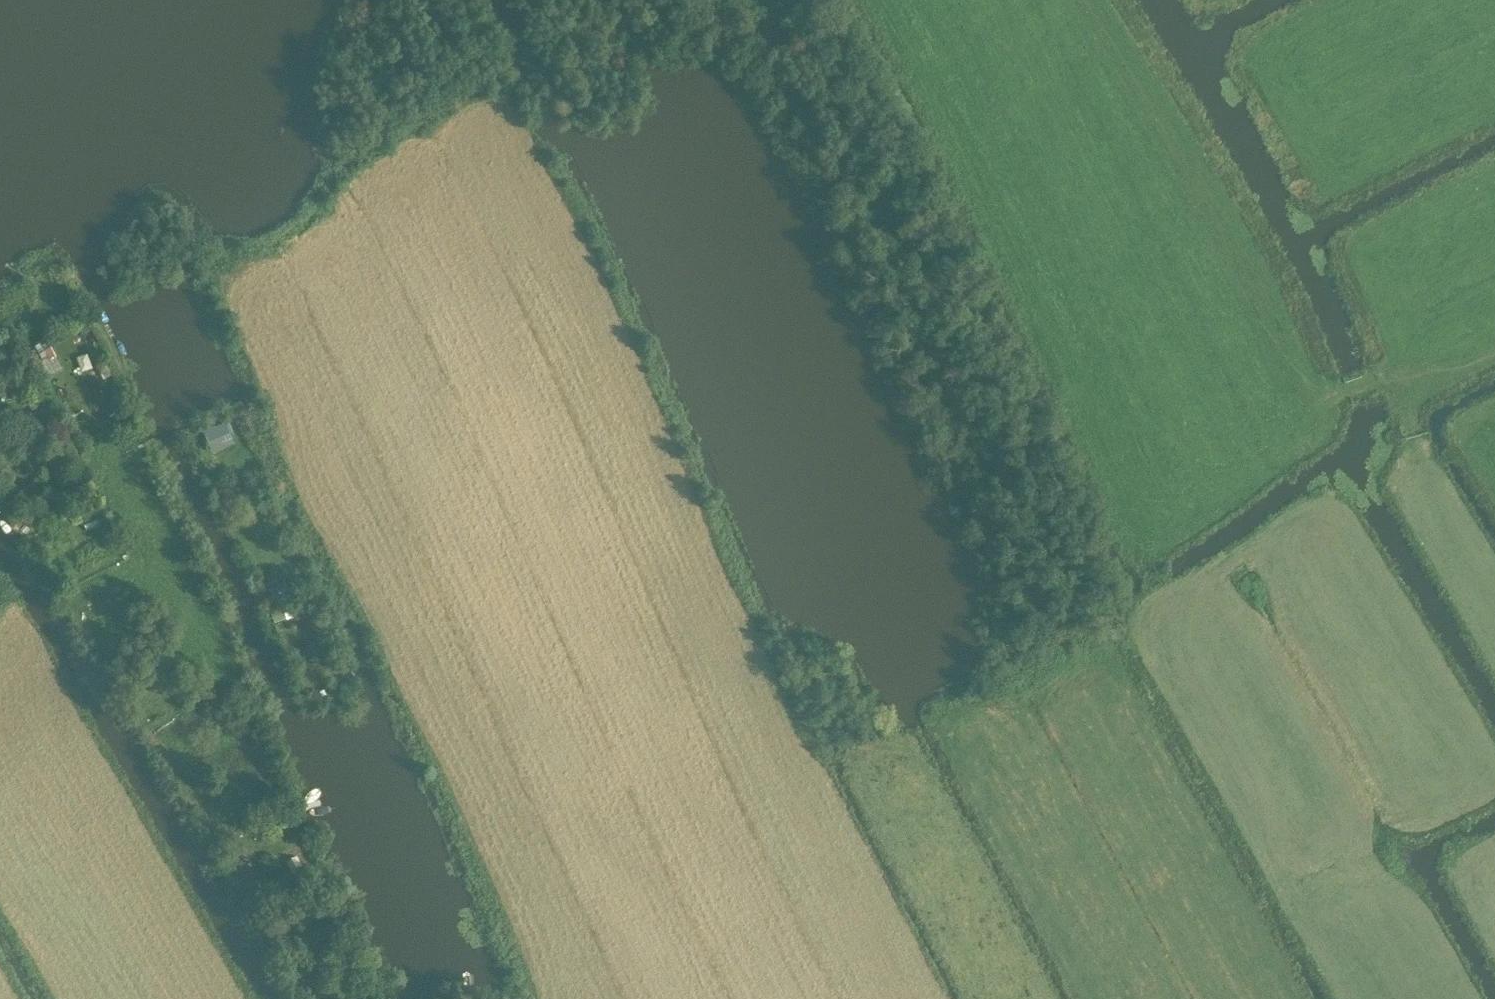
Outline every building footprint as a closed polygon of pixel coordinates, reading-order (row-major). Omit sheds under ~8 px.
[(47,342),(29,352),(37,366),(54,357),(47,342)] [(212,430),(211,426),(201,431),(208,444),(230,434),(233,433),(228,423),(226,424),(212,430)] [(270,613),(275,625),(287,620),(282,608),(270,613)] [(267,937),(274,950),(281,946),(274,933),(267,937)]
